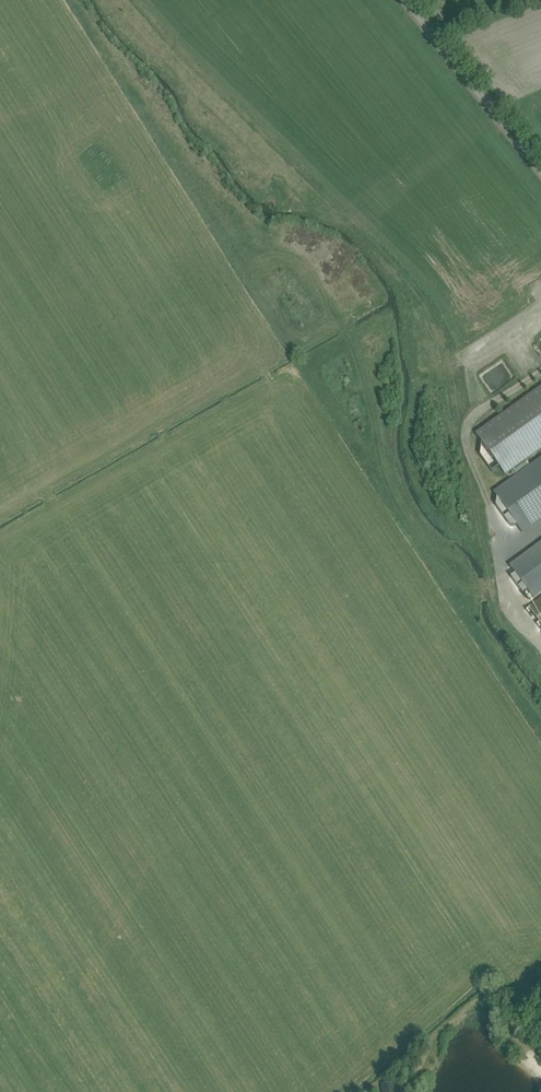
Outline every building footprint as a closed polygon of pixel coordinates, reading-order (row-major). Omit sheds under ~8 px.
[(476,433),(482,441),(499,466),(505,475),(540,449),(540,387),(476,433)] [(494,493),(522,532),(540,518),(540,459),(495,492),(494,493)] [(524,462),(514,469),(516,473),(527,466),(524,462)] [(513,567),(536,599),(540,596),(540,546),(513,567)] [(529,607),(536,616),(540,623),(540,599),(529,607)] [(382,1084),(383,1091),(395,1091),(393,1082),(382,1084)]
